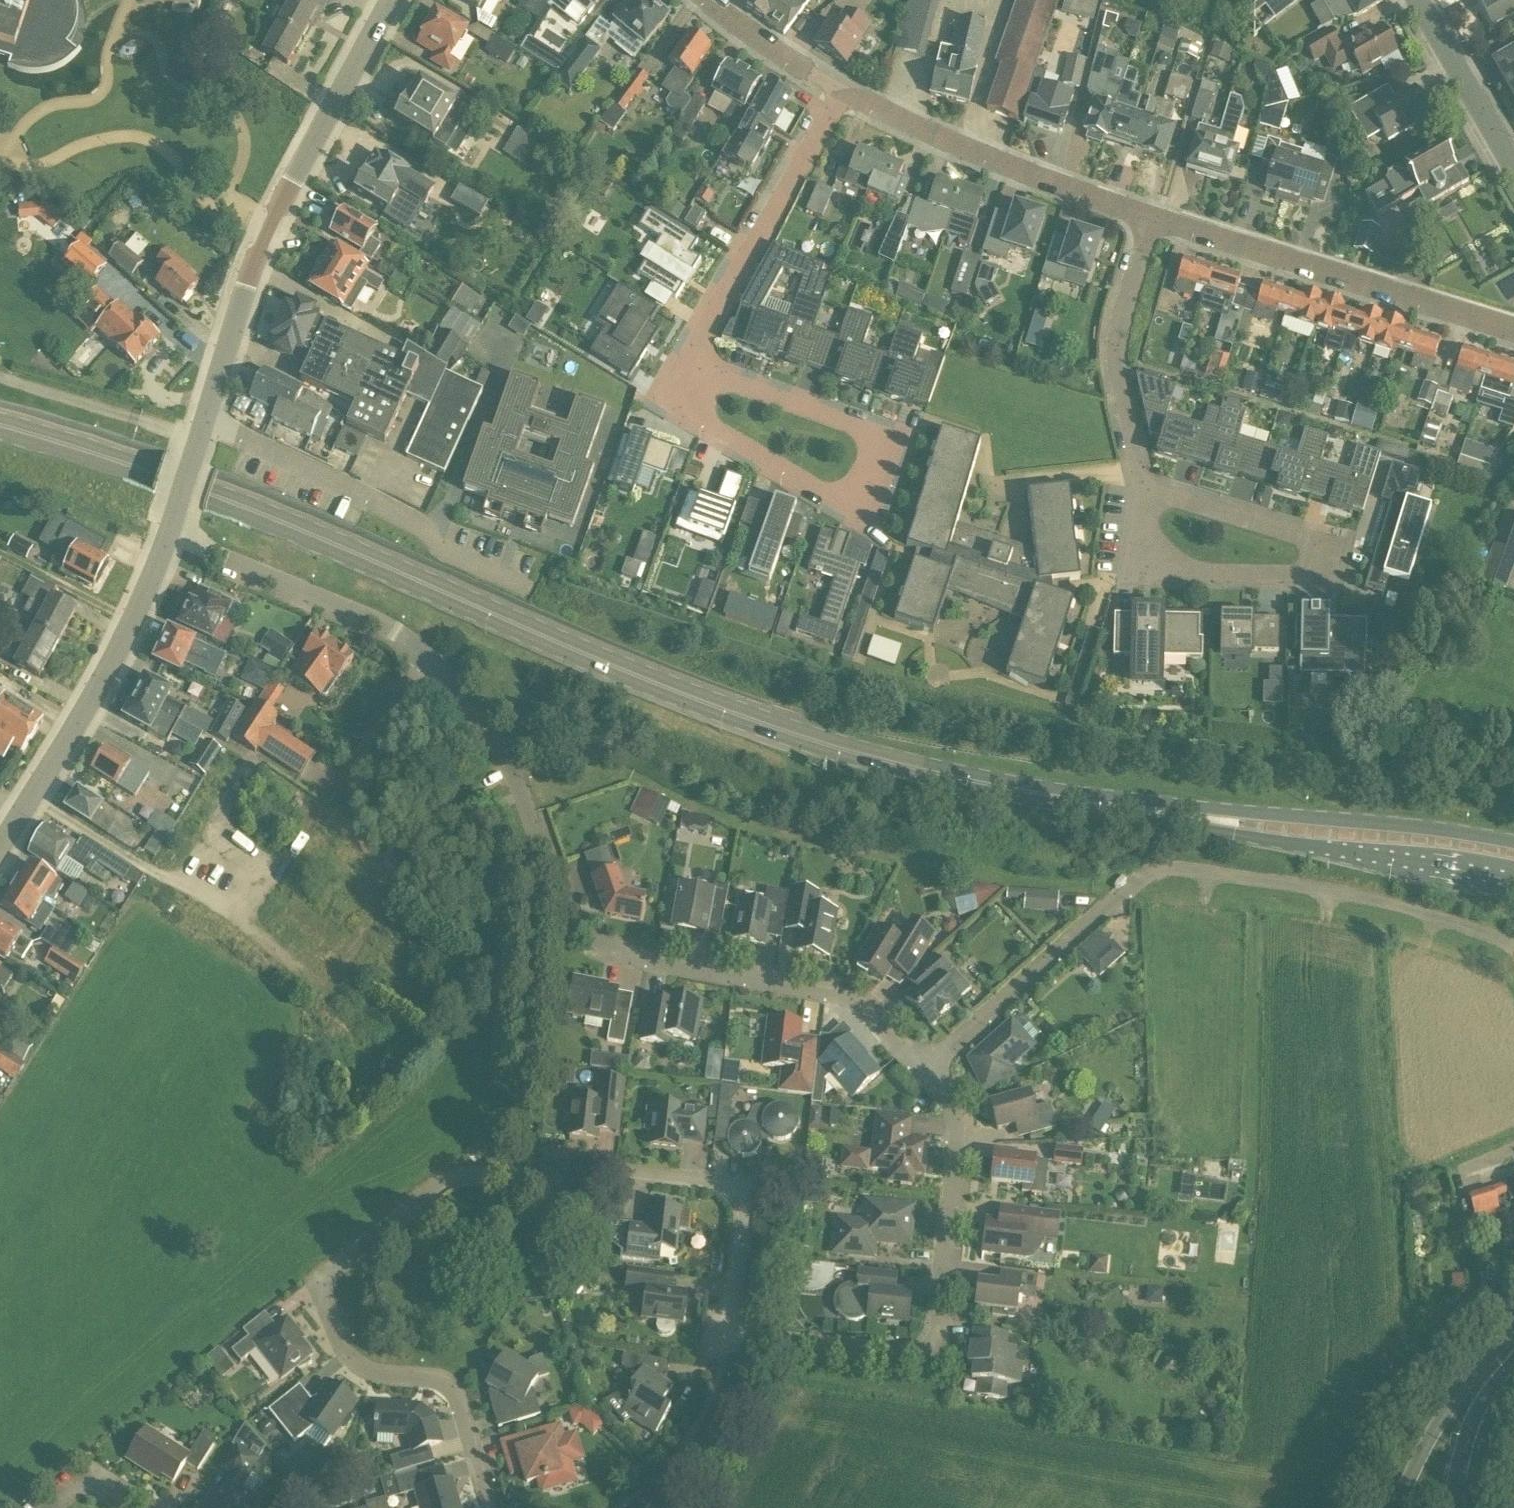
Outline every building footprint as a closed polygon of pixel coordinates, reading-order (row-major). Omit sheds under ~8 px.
[(11,61),(8,68),(13,70),(27,73),(42,73),(56,70),(68,63),(79,53),(82,49),(81,48),(77,53),(68,45),(71,42),(73,39),(77,29),(79,18),(78,7),(76,0),(0,0),(0,57),(11,61)] [(171,3),(198,12),(202,0),(161,0),(171,3)] [(302,38),(310,25),(314,27),(330,0),(296,0),(292,0),(278,25),(302,38)] [(479,11),(499,20),(480,9),(485,0),(459,0),(479,11)] [(549,5),(541,0),(523,0),(518,8),(539,20),(549,5)] [(589,15),(601,0),(570,0),(589,15)] [(781,0),(748,0),(744,6),(764,22),(781,0)] [(764,22),(783,36),(809,1),(808,0),(781,0),(764,22)] [(930,35),(940,0),(909,0),(901,28),(930,35)] [(1034,75),(1059,1),(1055,0),(1017,0),(995,64),(1001,67),(986,110),(1018,120),(1034,75)] [(1261,0),(1276,20),(1302,0),(1261,0)] [(1383,2),(1382,0),(1325,0),(1326,1),(1323,3),(1335,23),(1356,16),(1357,17),(1383,2)] [(1477,4),(1491,29),(1513,16),(1513,0),(1485,0),(1477,4)] [(647,9),(637,1),(626,15),(623,12),(604,35),(633,59),(666,19),(650,5),(647,9)] [(871,25),(845,9),(836,24),(830,20),(814,45),(846,65),(871,25)] [(222,30),(229,16),(220,12),(213,26),(222,30)] [(435,13),(418,43),(435,53),(430,63),(450,74),(457,63),(450,59),(466,31),(435,13)] [(955,69),(976,74),(987,26),(958,19),(953,40),(955,40),(952,53),(959,54),(955,69)] [(287,65),(302,38),(278,25),(264,52),(287,65)] [(924,58),(930,35),(901,28),(895,50),(924,58)] [(1402,65),(1381,28),(1364,38),(1362,34),(1344,44),(1342,45),(1331,29),(1303,45),(1314,64),(1325,58),(1333,73),(1348,64),(1351,76),(1361,73),(1362,76),(1380,65),(1385,75),(1402,65)] [(190,67),(205,47),(187,32),(172,52),(190,67)] [(710,51),(687,36),(679,48),(677,47),(675,46),(673,46),(672,46),(670,47),(668,49),(667,50),(666,51),(666,53),(666,56),(666,58),(666,59),(668,60),(667,61),(676,67),(662,89),(671,95),(666,103),(667,109),(677,114),(681,113),(684,114),(691,103),(690,99),(684,95),(706,63),(703,61),(710,51)] [(489,45),(485,52),(508,64),(517,50),(494,37),(489,45)] [(570,94),(601,52),(585,39),(554,81),(570,94)] [(969,104),(976,74),(955,69),(959,54),(952,53),(955,40),(953,40),(951,52),(941,50),(930,95),(969,104)] [(1106,141),(1123,89),(1121,89),(1122,85),(1110,81),(1118,56),(1097,49),(1087,90),(1100,95),(1097,105),(1095,105),(1086,134),(1088,135),(1086,140),(1102,145),(1104,140),(1106,141)] [(1495,65),(1513,99),(1513,53),(1495,65)] [(1080,87),(1087,60),(1068,55),(1061,83),(1080,87)] [(552,56),(546,67),(558,74),(565,63),(552,56)] [(742,128),(766,86),(760,83),(761,81),(729,63),(712,92),(733,104),(725,118),(742,128)] [(638,99),(645,90),(641,88),(649,77),(639,69),(599,123),(600,124),(596,129),(602,134),(606,128),(613,134),(628,114),(624,111),(635,97),(638,99)] [(1060,135),(1068,114),(1073,96),(1042,86),(1047,73),(1037,69),(1027,100),(1031,101),(1024,123),(1060,135)] [(1271,73),(1268,87),(1262,111),(1265,110),(1280,106),(1288,104),(1276,74),(1271,73)] [(1186,103),(1193,81),(1171,74),(1165,97),(1186,103)] [(1206,122),(1216,86),(1202,82),(1192,118),(1206,122)] [(445,151),(468,114),(419,85),(397,122),(445,151)] [(757,121),(773,130),(790,99),(767,86),(748,119),(756,124),(757,121)] [(1395,99),(1388,87),(1348,110),(1367,142),(1383,132),(1388,143),(1432,118),(1415,87),(1395,99)] [(1125,147),(1134,118),(1126,115),(1133,93),(1123,89),(1106,141),(1125,147)] [(682,143),(708,102),(697,95),(671,135),(682,143)] [(1220,132),(1207,177),(1219,180),(1220,177),(1243,183),(1247,171),(1232,167),(1236,153),(1232,151),(1244,111),(1241,100),(1230,97),(1220,132)] [(1144,153),(1161,102),(1151,99),(1143,121),(1134,118),(1125,147),(1144,153)] [(1161,102),(1144,153),(1164,160),(1174,131),(1168,129),(1175,107),(1161,102)] [(1261,126),(1273,131),(1280,106),(1265,110),(1261,126)] [(749,171),(773,130),(757,121),(756,124),(748,119),(732,148),(740,152),(734,162),(749,171)] [(1220,132),(1199,126),(1188,167),(1196,170),(1195,173),(1207,177),(1220,132)] [(524,165),(539,141),(517,128),(503,153),(524,165)] [(1299,162),(1300,162),(1303,151),(1281,145),(1281,143),(1267,138),(1261,161),(1275,165),(1268,190),(1280,194),(1278,200),(1287,202),(1299,162)] [(867,194),(881,160),(858,150),(854,161),(844,157),(835,180),(867,194)] [(1450,167),(1441,152),(1423,162),(1418,154),(1402,163),(1407,172),(1406,172),(1407,173),(1403,175),(1394,173),(1387,177),(1385,185),(1365,196),(1377,217),(1418,193),(1423,201),(1407,210),(1415,223),(1432,213),(1428,206),(1462,187),(1461,186),(1468,182),(1460,168),(1452,172),(1449,167),(1450,167)] [(365,176),(356,191),(389,211),(386,217),(402,227),(416,203),(424,208),(434,191),(409,176),(381,159),(376,156),(368,169),(367,170),(370,172),(367,177),(365,176)] [(1299,162),(1287,202),(1297,205),(1299,200),(1310,203),(1317,179),(1331,183),(1338,160),(1324,156),(1320,169),(1300,162),(1299,162)] [(881,160),(867,194),(900,207),(910,182),(900,178),(904,169),(881,160)] [(442,194),(467,209),(476,194),(451,179),(442,194)] [(953,214),(960,189),(937,182),(929,206),(915,202),(907,228),(918,231),(923,237),(945,233),(947,234),(953,214)] [(823,217),(834,191),(818,184),(806,210),(823,217)] [(953,214),(966,218),(957,245),(971,250),(980,221),(976,220),(984,196),(960,189),(953,214)] [(27,204),(19,205),(20,221),(28,220),(27,204)] [(696,231),(706,214),(694,208),(685,224),(696,231)] [(371,264),(382,247),(370,240),(376,230),(344,211),(331,233),(362,252),(359,257),(371,264)] [(649,211),(639,227),(660,241),(646,263),(660,272),(652,285),(676,299),(701,260),(691,254),(698,242),(689,236),(649,211)] [(1043,221),(1014,212),(1006,236),(994,233),(986,260),(1006,266),(1010,255),(1031,261),(1043,221)] [(57,214),(47,226),(53,231),(63,219),(57,214)] [(894,265),(902,241),(900,240),(909,219),(898,214),(878,258),(894,265)] [(82,217),(75,227),(84,234),(91,224),(82,217)] [(1373,256),(1381,230),(1362,224),(1354,251),(1373,256)] [(1109,249),(1079,240),(1071,265),(1058,260),(1049,288),(1072,295),(1076,283),(1096,289),(1109,249)] [(132,278),(144,264),(120,243),(108,258),(132,278)] [(89,288),(107,268),(81,244),(63,265),(89,288)] [(310,283),(309,285),(342,306),(358,281),(367,287),(378,294),(385,284),(364,271),(366,267),(332,247),(331,249),(326,257),(323,262),(322,263),(318,270),(314,276),(310,283)] [(182,305),(198,286),(189,278),(194,273),(167,250),(155,263),(167,273),(158,284),(182,305)] [(967,298),(969,290),(980,260),(981,258),(965,253),(950,292),(967,298)] [(798,294),(800,294),(813,299),(814,294),(824,267),(795,255),(788,272),(804,278),(798,294)] [(731,322),(722,339),(736,344),(736,343),(746,346),(746,348),(761,353),(777,359),(778,355),(790,321),(776,315),(761,310),(783,270),(765,260),(740,305),(741,306),(735,324),(731,322)] [(1206,290),(1212,270),(1184,261),(1174,294),(1192,299),(1196,287),(1205,290),(1206,290)] [(392,281),(397,273),(382,264),(377,272),(392,281)] [(1206,290),(1205,290),(1199,310),(1228,318),(1234,299),(1241,279),(1212,270),(1206,290)] [(926,296),(918,292),(901,285),(896,297),(912,305),(918,307),(920,308),(926,296)] [(597,342),(590,354),(609,365),(616,354),(637,368),(646,352),(642,350),(647,342),(651,345),(660,331),(649,325),(658,310),(619,286),(609,302),(613,305),(602,322),(607,325),(606,326),(615,331),(615,330),(620,333),(609,349),(597,342)] [(1286,315),(1292,295),(1263,286),(1257,306),(1253,318),(1271,324),(1275,311),(1285,314),(1286,315)] [(460,305),(481,317),(491,299),(469,287),(460,305)] [(116,306),(97,288),(71,316),(92,334),(96,330),(135,366),(160,339),(119,302),(116,306)] [(1314,329),(1323,300),(1303,293),(1301,298),(1292,295),(1286,315),(1285,314),(1284,320),(1314,329)] [(813,299),(800,294),(790,321),(778,355),(789,359),(788,363),(804,368),(805,364),(826,371),(826,370),(827,370),(839,339),(813,330),(823,302),(813,299)] [(1346,334),(1352,314),(1342,311),(1343,306),(1323,300),(1314,329),(1328,334),(1323,349),(1339,354),(1345,334),(1346,334)] [(287,308),(272,339),(279,343),(276,350),(292,358),(296,350),(302,353),(303,351),(313,356),(301,381),(356,407),(348,425),(385,442),(406,396),(430,407),(407,457),(444,474),(483,391),(445,374),(442,381),(324,326),(324,325),(317,321),(320,314),(297,303),(293,311),(287,308)] [(463,308),(452,320),(471,336),(482,324),(463,308)] [(1193,323),(1195,314),(1181,310),(1179,319),(1193,323)] [(826,370),(826,371),(839,376),(838,380),(863,389),(865,385),(877,389),(889,356),(863,347),(873,320),(849,312),(839,339),(827,370),(826,370)] [(1374,348),(1383,319),(1363,312),(1362,317),(1352,314),(1346,334),(1359,338),(1358,343),(1374,348)] [(515,317),(508,330),(515,334),(523,321),(515,317)] [(1406,353),(1412,333),(1402,330),(1404,325),(1383,319),(1374,348),(1391,353),(1392,349),(1406,353)] [(889,356),(877,389),(889,393),(888,397),(913,406),(914,402),(928,407),(945,359),(931,354),(926,369),(913,364),(922,337),(899,329),(889,356)] [(447,368),(463,342),(445,330),(429,356),(447,368)] [(1412,333),(1406,353),(1415,356),(1410,369),(1430,375),(1440,342),(1437,337),(1432,336),(1428,338),(1412,333)] [(1028,334),(1025,346),(1038,350),(1042,338),(1028,334)] [(1485,378),(1492,358),(1476,354),(1473,349),(1468,347),(1463,350),(1450,391),(1469,396),(1475,375),(1485,378)] [(1221,385),(1231,357),(1210,350),(1200,378),(1221,385)] [(1485,378),(1480,391),(1509,401),(1513,386),(1513,362),(1512,361),(1507,363),(1492,358),(1485,378)] [(311,404),(315,397),(303,391),(263,373),(251,399),(277,412),(277,411),(290,417),(299,398),(311,404)] [(1216,427),(1203,423),(1202,427),(1167,416),(1176,387),(1136,375),(1150,436),(1163,440),(1158,455),(1178,460),(1179,456),(1205,464),(1216,428),(1216,427)] [(1432,407),(1438,387),(1425,382),(1416,408),(1429,412),(1430,407),(1432,407)] [(1263,385),(1259,398),(1291,407),(1294,394),(1263,385)] [(492,435),(481,431),(462,491),(488,499),(485,509),(571,537),(590,479),(581,476),(600,418),(571,409),(561,439),(524,427),(534,397),(507,388),(492,435)] [(1321,416),(1327,394),(1317,391),(1310,413),(1321,416)] [(1447,417),(1453,398),(1437,393),(1431,411),(1447,417)] [(277,411),(277,412),(273,420),(311,438),(320,419),(327,422),(333,410),(315,397),(311,404),(299,398),(290,417),(277,411)] [(1350,424),(1356,408),(1339,402),(1334,419),(1350,424)] [(1377,410),(1358,404),(1351,425),(1371,431),(1377,410)] [(1472,424),(1477,407),(1467,405),(1462,421),(1472,424)] [(1257,480),(1268,447),(1238,438),(1246,413),(1222,406),(1216,427),(1216,428),(1205,464),(1217,468),(1216,472),(1235,478),(1236,474),(1257,480)] [(358,458),(366,438),(344,428),(335,448),(358,458)] [(1034,552),(1025,549),(957,526),(981,444),(942,431),(932,461),(933,461),(923,490),(924,490),(915,519),(916,519),(906,547),(922,553),(919,564),(914,562),(894,621),(933,634),(948,589),(974,598),(981,577),(1001,584),(994,605),(1026,615),(1006,675),(1045,689),(1074,601),(1062,597),(1061,582),(1080,580),(1070,489),(1028,494),(1034,552)] [(1321,464),(1321,463),(1328,439),(1305,431),(1297,456),(1268,447),(1257,480),(1280,487),(1278,491),(1297,497),(1298,493),(1310,496),(1320,463),(1321,464)] [(674,453),(651,444),(652,441),(633,434),(632,438),(613,489),(633,496),(642,468),(666,476),(674,453)] [(1465,440),(1460,456),(1491,466),(1500,452),(1465,440)] [(1320,463),(1310,496),(1324,501),(1325,499),(1333,502),(1331,507),(1350,513),(1351,509),(1363,513),(1381,455),(1357,447),(1350,472),(1321,463),(1321,464),(1320,463)] [(1413,567),(1431,510),(1411,504),(1421,473),(1392,465),(1381,501),(1391,504),(1383,529),(1387,530),(1377,564),(1373,563),(1364,591),(1383,597),(1394,561),(1413,567)] [(724,540),(746,481),(727,474),(716,502),(688,492),(677,522),(724,540)] [(795,542),(803,521),(792,517),(795,507),(774,500),(770,509),(761,506),(754,527),(763,531),(748,572),(770,580),(784,538),(795,542)] [(1499,529),(1513,535),(1513,515),(1506,512),(1499,529)] [(821,540),(819,539),(808,571),(816,573),(815,575),(821,577),(822,575),(835,580),(820,624),(801,617),(796,632),(833,645),(860,567),(860,565),(843,559),(849,544),(835,539),(835,540),(823,535),(821,540)] [(27,560),(34,547),(15,537),(8,549),(27,560)] [(107,562),(78,547),(73,557),(61,551),(53,564),(65,571),(64,574),(76,580),(77,577),(94,586),(107,562)] [(854,661),(890,553),(878,550),(842,657),(854,661)] [(1487,564),(1480,582),(1506,591),(1512,574),(1487,564)] [(35,629),(60,642),(76,612),(51,599),(57,589),(33,576),(22,596),(31,600),(23,614),(39,622),(35,629)] [(232,604),(201,590),(194,605),(190,603),(180,626),(212,640),(218,628),(233,635),(240,620),(227,614),(232,604)] [(1329,624),(1329,610),(1301,609),(1301,623),(1297,623),(1297,620),(1295,619),(1295,648),(1296,648),(1300,648),(1300,676),(1312,676),(1312,669),(1360,670),(1360,649),(1367,649),(1367,621),(1349,621),(1349,625),(1329,624)] [(1161,616),(1161,611),(1135,610),(1135,616),(1115,615),(1114,657),(1134,657),(1133,673),(1159,674),(1160,658),(1202,659),(1203,639),(1199,639),(1200,617),(1161,616)] [(790,627),(794,617),(783,613),(780,623),(790,627)] [(1279,652),(1279,619),(1253,619),(1253,616),(1221,615),(1220,657),(1252,658),(1253,651),(1279,652)] [(40,678),(60,642),(35,629),(25,648),(10,640),(2,653),(18,661),(16,665),(40,678)] [(1076,708),(1101,632),(1090,629),(1065,705),(1076,708)] [(213,672),(220,657),(211,653),(212,650),(169,631),(156,661),(180,671),(184,664),(202,672),(204,668),(213,672)] [(326,696),(338,679),(353,658),(319,634),(290,674),(321,697),(322,696),(323,697),(326,696)] [(266,687),(274,669),(253,660),(245,679),(266,687)] [(136,699),(179,722),(180,721),(207,735),(214,721),(167,697),(169,693),(146,680),(136,699)] [(255,753),(279,717),(271,711),(285,691),(271,682),(233,738),(255,753)] [(43,720),(5,696),(0,704),(0,739),(22,753),(43,720)] [(173,734),(179,722),(136,699),(126,718),(150,730),(153,723),(173,734)] [(227,744),(245,710),(229,701),(210,734),(227,744)] [(205,775),(222,750),(206,740),(190,765),(205,775)] [(201,824),(243,759),(227,748),(184,814),(201,824)] [(131,764),(106,749),(102,755),(100,753),(94,763),(96,765),(92,771),(136,798),(150,775),(148,769),(136,762),(131,764)] [(676,817),(680,807),(641,789),(631,813),(659,826),(666,812),(676,817)] [(130,848),(135,840),(113,827),(116,823),(97,812),(100,806),(78,792),(67,809),(130,848)] [(156,834),(166,840),(177,823),(157,810),(146,826),(156,833),(156,834)] [(76,848),(73,846),(74,845),(46,827),(29,854),(57,872),(65,859),(97,879),(108,862),(119,869),(116,873),(132,883),(137,874),(130,870),(131,868),(82,838),(76,848)] [(155,858),(166,840),(156,834),(145,850),(155,858)] [(255,843),(249,851),(264,861),(269,852),(255,843)] [(16,886),(40,902),(46,894),(56,900),(64,886),(30,865),(16,886)] [(641,921),(646,895),(626,891),(618,869),(593,878),(606,915),(641,921)] [(284,891),(295,875),(288,870),(277,885),(284,891)] [(720,934),(729,886),(715,883),(713,893),(681,887),(673,927),(706,934),(706,932),(720,934)] [(979,913),(1003,890),(972,883),(979,913)] [(79,908),(88,894),(74,884),(64,898),(79,908)] [(36,908),(40,902),(16,886),(2,908),(37,930),(47,914),(36,908)] [(784,924),(790,894),(768,890),(765,906),(741,901),(734,939),(765,945),(769,921),(784,924)] [(829,957),(837,913),(815,909),(818,894),(794,890),(787,929),(801,932),(797,951),(829,957)] [(1059,914),(1060,894),(1025,891),(1025,902),(1024,912),(1059,914)] [(57,953),(58,951),(71,931),(54,920),(40,940),(54,949),(53,950),(57,953)] [(876,933),(856,965),(884,982),(891,971),(907,980),(913,975),(918,967),(937,936),(912,920),(899,941),(879,929),(876,933)] [(33,944),(0,924),(0,956),(6,960),(11,953),(23,960),(33,944)] [(1090,960),(1087,962),(1100,977),(1116,963),(1103,948),(1090,960)] [(85,968),(58,951),(57,953),(53,950),(45,963),(75,983),(85,968)] [(949,973),(934,957),(908,981),(916,990),(905,999),(930,1027),(971,990),(953,970),(949,973)] [(15,977),(0,968),(0,991),(4,994),(15,977)] [(624,1045),(629,1015),(614,1013),(618,991),(601,987),(601,984),(574,978),(568,1013),(572,1014),(573,1017),(582,1018),(584,1016),(611,1021),(607,1041),(624,1045)] [(703,1002),(665,995),(664,1002),(648,999),(641,1041),(670,1046),(672,1037),(696,1041),(703,1002)] [(812,1096),(816,1062),(797,1060),(801,1023),(769,1020),(764,1066),(791,1069),(789,1093),(812,1096)] [(985,1090),(1014,1076),(1010,1068),(1033,1047),(1012,1023),(970,1060),(985,1090)] [(6,1052),(25,1064),(26,1063),(24,1062),(34,1046),(16,1035),(6,1052)] [(816,1062),(812,1096),(811,1103),(822,1105),(824,1080),(832,1074),(853,1097),(879,1074),(856,1048),(858,1047),(848,1036),(838,1046),(830,1038),(820,1036),(816,1062)] [(6,1052),(0,1049),(0,1071),(15,1080),(25,1064),(6,1052)] [(720,1083),(724,1053),(708,1052),(705,1081),(720,1083)] [(639,1054),(638,1059),(634,1059),(632,1072),(651,1075),(654,1057),(639,1054)] [(610,1070),(628,1072),(629,1059),(611,1057),(610,1070)] [(722,1077),(721,1086),(738,1088),(739,1079),(722,1077)] [(569,1136),(597,1139),(624,1082),(596,1079),(594,1091),(579,1089),(577,1090),(575,1094),(574,1095),(574,1098),(569,1136)] [(716,1136),(715,1141),(728,1142),(727,1140),(727,1138),(727,1137),(728,1135),(728,1133),(729,1124),(732,1101),(734,1100),(735,1098),(737,1097),(738,1094),(739,1092),(740,1090),(740,1088),(738,1088),(721,1086),(720,1099),(719,1103),(717,1120),(717,1123),(716,1136)] [(1034,1109),(1030,1094),(990,1105),(997,1131),(1026,1123),(1030,1136),(1057,1128),(1050,1105),(1034,1109)] [(651,1145),(679,1148),(708,1110),(698,1109),(698,1103),(683,1101),(682,1108),(655,1105),(655,1108),(646,1109),(644,1131),(652,1134),(651,1145)] [(727,1137),(727,1138),(727,1140),(728,1142),(728,1144),(731,1150),(736,1154),(738,1155),(740,1156),(748,1156),(755,1153),(760,1146),(761,1145),(761,1143),(762,1141),(767,1142),(770,1138),(777,1141),(785,1140),(792,1136),(796,1130),(797,1122),(795,1115),(790,1109),(783,1106),(775,1107),(768,1111),(763,1114),(761,1119),(750,1115),(747,1122),(740,1122),(733,1126),(729,1132),(728,1133),(728,1135),(727,1137)] [(1108,1121),(1097,1114),(1088,1127),(1099,1134),(1108,1121)] [(924,1174),(928,1143),(908,1140),(910,1121),(878,1117),(872,1168),(892,1170),(891,1181),(912,1184),(914,1173),(924,1174)] [(1082,1167),(1084,1150),(1055,1147),(1053,1164),(1082,1167)] [(1044,1195),(1048,1162),(995,1156),(991,1181),(1022,1185),(1022,1192),(1044,1195)] [(1468,1197),(1477,1223),(1501,1215),(1495,1199),(1508,1195),(1510,1202),(1513,1201),(1513,1181),(1468,1197)] [(909,1243),(913,1207),(867,1202),(865,1223),(839,1221),(836,1251),(872,1255),(874,1239),(909,1243)] [(622,1251),(621,1259),(644,1262),(646,1248),(661,1249),(676,1251),(678,1230),(688,1231),(690,1211),(680,1210),(651,1206),(648,1226),(647,1236),(629,1234),(623,1242),(622,1250),(622,1251)] [(1057,1241),(1060,1215),(1046,1213),(1021,1210),(1019,1225),(987,1221),(983,1252),(1022,1257),(1032,1258),(1041,1250),(1044,1244),(1045,1240),(1057,1241)] [(1105,1276),(1107,1257),(1089,1256),(1087,1275),(1105,1276)] [(596,1268),(584,1259),(556,1297),(568,1307),(596,1268)] [(828,1287),(829,1285),(831,1283),(832,1281),(834,1278),(834,1275),(835,1272),(835,1270),(835,1267),(796,1262),(793,1289),(795,1291),(797,1292),(800,1293),(802,1294),(805,1294),(808,1295),(811,1295),(813,1294),(816,1294),(818,1293),(821,1292),(823,1291),(825,1289),(828,1287)] [(683,1323),(687,1295),(672,1293),(675,1273),(628,1267),(625,1289),(646,1291),(643,1318),(657,1320),(657,1327),(658,1333),(662,1336),(667,1336),(672,1334),(675,1330),(676,1322),(683,1323)] [(896,1292),(898,1274),(857,1269),(856,1285),(850,1285),(844,1287),(838,1291),(835,1297),(834,1305),(835,1311),(836,1314),(838,1313),(841,1317),(846,1320),(850,1322),(856,1322),(860,1321),(864,1318),(866,1316),(869,1316),(869,1318),(908,1322),(911,1294),(896,1292)] [(1035,1300),(1037,1277),(1000,1273),(999,1284),(979,1282),(976,1307),(993,1309),(992,1317),(1015,1320),(1018,1298),(1035,1300)] [(305,1340),(287,1319),(261,1340),(255,1332),(232,1351),(241,1363),(258,1349),(282,1379),(297,1368),(299,1370),(312,1363),(309,1358),(313,1355),(302,1342),(305,1340)] [(1006,1351),(1008,1335),(974,1331),(972,1347),(971,1347),(970,1356),(975,1357),(972,1379),(978,1380),(976,1397),(1006,1400),(1008,1384),(1020,1385),(1023,1367),(1014,1366),(1015,1353),(1006,1351)] [(533,1402),(530,1392),(540,1375),(505,1355),(487,1386),(494,1390),(492,1394),(493,1399),(491,1401),(495,1415),(514,1409),(518,1422),(541,1416),(537,1401),(533,1402)] [(618,1396),(607,1403),(624,1423),(631,1418),(657,1435),(672,1411),(663,1405),(674,1387),(644,1368),(646,1364),(647,1358),(624,1355),(623,1367),(638,1377),(632,1387),(638,1391),(630,1403),(618,1396)] [(348,1414),(356,1402),(329,1383),(319,1399),(311,1403),(305,1397),(288,1410),(281,1401),(269,1411),(295,1443),(315,1427),(332,1438),(338,1428),(342,1431),(346,1430),(352,1421),(351,1416),(348,1414)] [(430,1421),(417,1410),(419,1407),(419,1406),(378,1404),(376,1434),(408,1436),(412,1451),(390,1458),(395,1474),(434,1462),(430,1447),(441,1444),(433,1418),(432,1418),(430,1421)] [(594,1435),(603,1425),(585,1408),(570,1413),(574,1426),(581,1424),(594,1435)] [(575,1436),(563,1439),(560,1427),(503,1444),(508,1461),(520,1458),(527,1483),(539,1480),(542,1491),(564,1485),(557,1461),(580,1454),(575,1436)] [(189,1456),(147,1429),(128,1459),(153,1475),(156,1471),(174,1483),(186,1464),(198,1471),(218,1440),(205,1432),(189,1456)] [(239,1490),(258,1461),(238,1448),(225,1468),(235,1475),(214,1507),(257,1507),(262,1501),(248,1492),(247,1494),(239,1490)] [(443,1467),(395,1480),(400,1497),(416,1492),(421,1507),(459,1507),(451,1480),(447,1481),(443,1467)] [(332,1481),(332,1483),(332,1485),(332,1486),(333,1488),(334,1489),(335,1490),(337,1491),(338,1492),(340,1492),(342,1492),(343,1492),(345,1491),(346,1490),(348,1489),(349,1488),(349,1486),(350,1485),(350,1483),(350,1481),(349,1480),(349,1478),(348,1477),(346,1476),(345,1475),(343,1474),(342,1474),(340,1474),(338,1474),(337,1475),(335,1476),(334,1477),(333,1478),(332,1480),(332,1481)] [(386,1498),(366,1504),(367,1507),(389,1507),(386,1498)]
